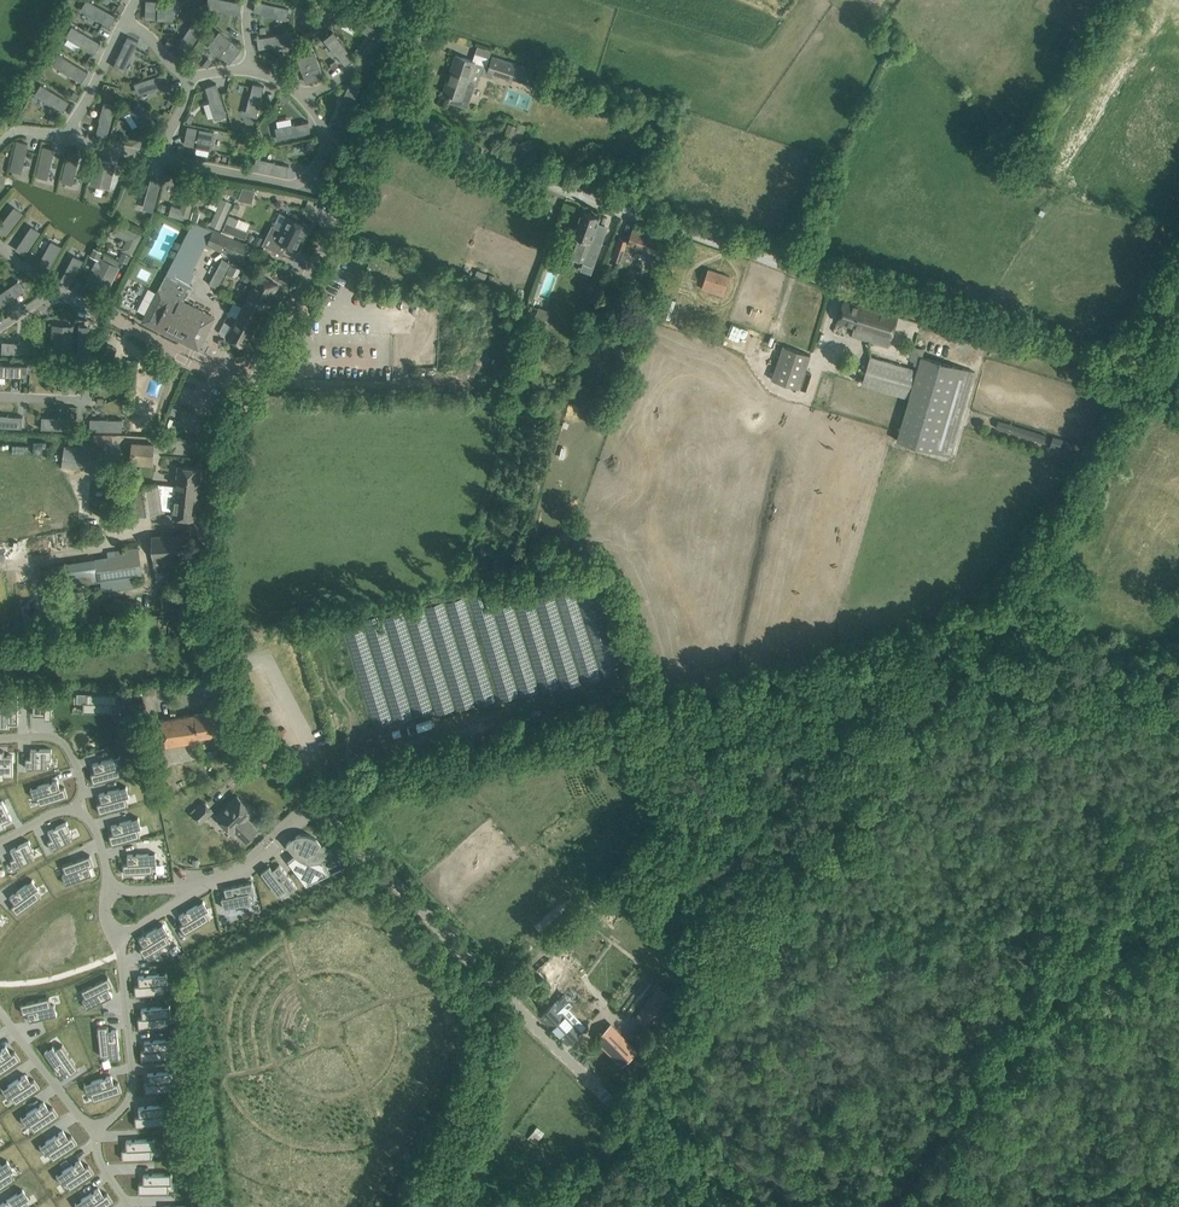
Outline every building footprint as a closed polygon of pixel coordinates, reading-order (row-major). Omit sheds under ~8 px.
[(82,9),(110,25),(115,16),(89,0),(88,0),(82,9)] [(208,7),(239,12),(241,2),(232,0),(209,0),(208,7)] [(146,1),(146,19),(172,19),(173,2),(146,1)] [(258,1),(256,11),(286,19),(289,8),(258,1)] [(120,3),(115,10),(120,13),(124,6),(120,3)] [(350,11),(345,20),(372,36),(377,27),(350,11)] [(1130,47),(1138,37),(1119,23),(1112,33),(1130,47)] [(191,25),(175,51),(184,57),(200,31),(191,25)] [(73,26),(68,36),(94,52),(100,42),(73,26)] [(219,32),(208,46),(229,62),(240,49),(219,32)] [(288,34),(258,39),(259,48),(291,44),(288,34)] [(333,34),(325,41),(344,65),(353,58),(333,34)] [(127,37),(113,67),(124,72),(137,41),(127,37)] [(357,48),(354,53),(359,56),(362,51),(357,48)] [(314,51),(298,57),(306,83),(323,77),(314,51)] [(61,55),(55,65),(82,81),(87,72),(61,55)] [(475,84),(476,85),(477,83),(468,80),(475,61),(456,55),(443,92),(451,95),(450,101),(467,107),(471,95),(475,84)] [(516,80),(518,73),(520,65),(516,63),(493,56),(488,71),(516,80)] [(88,59),(84,65),(89,68),(92,61),(88,59)] [(208,59),(203,64),(208,67),(212,62),(208,59)] [(335,61),(330,64),(333,69),(338,66),(335,61)] [(520,65),(518,73),(530,77),(533,69),(520,65)] [(164,73),(134,84),(138,95),(168,83),(164,73)] [(253,83),(246,112),(257,115),(264,86),(253,83)] [(215,84),(205,87),(215,119),(226,115),(215,84)] [(42,85),(36,95),(63,111),(70,101),(42,85)] [(347,87),(335,116),(346,121),(358,92),(347,87)] [(283,94),(279,98),(286,103),(289,99),(283,94)] [(104,103),(95,135),(107,138),(115,105),(104,103)] [(139,104),(129,110),(143,134),(153,128),(139,104)] [(190,114),(186,121),(190,124),(195,117),(190,114)] [(51,116),(48,121),(53,124),(56,119),(51,116)] [(308,121),(278,127),(280,139),(311,133),(308,121)] [(187,127),(184,145),(211,150),(214,132),(187,127)] [(17,141),(10,171),(20,174),(27,143),(17,141)] [(43,147),(37,178),(47,180),(53,149),(43,147)] [(69,153),(62,183),(72,185),(79,155),(69,153)] [(257,158),(254,170),(286,177),(288,166),(257,158)] [(97,159),(91,185),(108,189),(114,164),(97,159)] [(151,179),(143,209),(152,212),(160,181),(151,179)] [(242,189),(237,201),(252,204),(254,191),(242,189)] [(172,205),(169,215),(188,221),(196,195),(186,192),(181,208),(172,205)] [(222,199),(210,224),(220,228),(232,203),(222,199)] [(159,203),(157,210),(165,212),(166,205),(159,203)] [(234,204),(231,212),(237,214),(240,206),(239,206),(234,204)] [(0,226),(0,232),(5,235),(22,213),(14,207),(0,226)] [(193,210),(190,218),(197,220),(200,212),(193,210)] [(595,228),(599,217),(582,210),(566,254),(584,260),(585,258),(595,262),(606,231),(595,228)] [(226,222),(223,230),(245,239),(248,232),(246,231),(236,226),(239,219),(229,215),(226,222)] [(272,225),(262,244),(282,254),(286,244),(298,249),(309,226),(287,215),(281,229),(272,225)] [(118,223),(114,232),(128,239),(123,249),(131,253),(141,235),(118,223)] [(31,226),(16,250),(24,255),(39,232),(31,226)] [(665,266),(669,255),(661,252),(660,253),(659,253),(664,239),(633,228),(628,242),(627,242),(627,240),(619,237),(612,257),(620,260),(622,255),(625,256),(628,253),(633,250),(638,250),(642,251),(647,253),(650,256),(658,259),(657,263),(665,266)] [(247,243),(245,243),(212,229),(205,243),(241,258),(247,243)] [(257,234),(253,242),(259,245),(263,237),(257,234)] [(51,242),(36,269),(45,274),(60,247),(51,242)] [(93,249),(90,256),(98,260),(102,253),(93,249)] [(122,252),(118,259),(127,264),(130,257),(122,252)] [(94,271),(91,276),(100,281),(95,291),(99,293),(105,296),(119,269),(117,267),(119,263),(105,255),(102,260),(100,259),(98,262),(94,271)] [(73,256),(61,281),(69,285),(82,260),(73,256)] [(232,262),(232,263),(222,258),(217,268),(227,273),(227,272),(237,277),(243,267),(232,262)] [(669,278),(664,291),(674,294),(676,289),(678,289),(685,268),(675,265),(671,278),(669,278)] [(189,275),(171,266),(165,277),(188,288),(193,277),(189,275)] [(702,288),(723,295),(729,276),(708,269),(702,288)] [(243,271),(240,278),(248,283),(252,276),(243,271)] [(242,306),(261,316),(278,284),(259,274),(242,306)] [(148,309),(142,321),(152,326),(198,349),(202,342),(214,317),(193,306),(196,300),(187,296),(185,302),(182,300),(188,288),(165,277),(161,286),(148,309)] [(221,283),(212,278),(209,284),(217,289),(221,283)] [(0,294),(0,307),(24,291),(17,282),(0,294)] [(228,301),(233,292),(220,285),(216,294),(228,301)] [(872,331),(870,341),(888,347),(897,316),(844,300),(837,321),(872,331)] [(245,346),(261,316),(242,306),(226,336),(245,346)] [(53,338),(52,359),(71,360),(73,327),(61,326),(61,339),(53,338)] [(78,327),(78,353),(88,354),(89,327),(78,327)] [(111,340),(105,356),(114,359),(120,343),(111,340)] [(4,342),(3,354),(33,356),(34,344),(4,342)] [(783,345),(779,356),(771,379),(799,388),(806,366),(810,354),(783,345)] [(863,384),(909,398),(897,440),(950,455),(975,371),(921,356),(916,374),(870,361),(863,384)] [(27,377),(27,365),(0,365),(0,376),(27,377)] [(46,367),(46,378),(76,378),(77,367),(46,367)] [(98,370),(97,381),(125,383),(126,372),(98,370)] [(60,395),(60,416),(71,417),(72,396),(60,395)] [(22,428),(22,416),(0,415),(0,427),(22,428)] [(44,417),(43,429),(73,431),(74,419),(44,417)] [(92,419),(92,431),(122,432),(122,420),(92,419)] [(1046,434),(999,420),(996,428),(1044,443),(1046,434)] [(1075,442),(1053,435),(1050,446),(1072,453),(1075,442)] [(130,443),(129,455),(153,457),(154,444),(130,443)] [(59,467),(87,468),(87,447),(60,446),(59,467)] [(201,468),(178,465),(176,486),(157,484),(158,490),(176,492),(176,491),(188,492),(189,491),(198,493),(201,468)] [(157,484),(129,488),(133,515),(142,514),(142,515),(161,512),(173,513),(173,516),(195,519),(198,493),(189,491),(188,492),(176,491),(176,492),(158,490),(157,484)] [(183,568),(183,556),(187,555),(186,534),(151,535),(154,570),(183,568)] [(110,557),(97,559),(100,579),(130,575),(142,573),(139,553),(138,547),(110,551),(110,557)] [(484,640),(497,702),(612,677),(610,666),(617,665),(612,642),(601,644),(595,617),(568,623),(568,624),(521,634),(521,631),(502,635),(501,630),(487,633),(489,639),(484,640)] [(34,693),(33,714),(45,715),(44,718),(51,719),(52,698),(46,698),(47,694),(34,693)] [(86,705),(81,705),(82,713),(112,711),(111,703),(115,703),(114,693),(85,694),(86,705)] [(0,698),(0,727),(9,727),(9,723),(18,723),(18,695),(8,695),(8,698),(0,698)] [(200,741),(200,740),(200,738),(227,733),(223,709),(159,719),(164,747),(200,741)] [(137,713),(120,715),(126,756),(143,754),(137,713)] [(26,758),(26,768),(48,768),(48,759),(51,759),(52,749),(31,749),(31,758),(26,758)] [(0,751),(0,772),(3,772),(3,776),(13,776),(13,755),(4,755),(4,750),(0,751)] [(95,772),(91,773),(93,783),(122,775),(119,767),(123,766),(120,756),(93,763),(95,772)] [(58,780),(30,788),(33,798),(37,797),(40,805),(68,796),(65,787),(60,788),(58,780)] [(101,802),(97,803),(100,813),(128,805),(126,797),(129,796),(126,786),(99,794),(101,802)] [(237,795),(223,809),(216,815),(232,832),(235,830),(246,841),(257,830),(246,819),(253,812),(237,795)] [(6,827),(4,823),(12,819),(3,800),(0,802),(0,830),(6,827)] [(196,807),(191,812),(193,814),(200,822),(212,810),(205,802),(198,809),(196,807)] [(113,833),(109,835),(112,845),(140,837),(138,828),(141,827),(139,817),(111,825),(113,833)] [(52,839),(48,841),(52,850),(72,840),(68,832),(71,831),(66,822),(48,831),(52,839)] [(286,845),(287,846),(287,845),(288,845),(288,844),(289,843),(289,842),(290,842),(290,841),(291,841),(291,840),(292,840),(293,839),(294,838),(295,838),(296,837),(294,845),(293,845),(293,846),(294,847),(294,848),(295,849),(296,850),(296,851),(297,852),(298,853),(299,854),(289,862),(295,869),(307,885),(329,874),(329,873),(321,857),(322,857),(323,856),(324,856),(324,855),(325,855),(326,855),(326,854),(327,854),(327,853),(328,853),(328,852),(329,851),(330,850),(329,849),(328,850),(323,850),(323,846),(323,845),(322,844),(321,843),(321,842),(320,842),(320,841),(319,840),(318,840),(318,839),(317,839),(317,838),(316,838),(315,837),(314,837),(313,836),(312,836),(311,835),(310,835),(309,835),(308,835),(307,835),(307,834),(306,834),(305,834),(304,834),(303,834),(302,834),(301,835),(300,835),(299,835),(298,835),(297,836),(296,836),(295,836),(295,837),(294,837),(293,837),(293,838),(292,838),(292,839),(291,839),(291,840),(290,840),(289,841),(288,842),(288,843),(287,843),(287,844),(286,845)] [(14,857),(10,859),(14,868),(34,859),(30,851),(33,850),(29,840),(10,849),(14,857)] [(128,863),(123,864),(124,874),(153,872),(153,863),(156,863),(156,853),(127,855),(128,863)] [(65,873),(62,875),(66,884),(92,874),(89,866),(94,864),(90,855),(62,865),(65,873)] [(270,866),(261,872),(278,895),(285,889),(288,893),(297,887),(280,865),(273,870),(270,866)] [(33,879),(10,896),(15,903),(11,906),(17,914),(41,897),(36,890),(39,888),(33,879)] [(252,882),(225,888),(227,896),(222,897),(224,908),(252,902),(250,893),(254,892),(252,882)] [(203,901),(179,915),(184,923),(180,925),(185,934),(210,919),(206,911),(209,909),(203,901)] [(163,924),(139,938),(144,946),(140,948),(145,957),(170,942),(165,934),(168,932),(163,924)] [(553,990),(578,967),(558,947),(534,969),(553,990)] [(139,985),(135,985),(135,995),(165,992),(164,984),(167,983),(166,973),(138,976),(139,985)] [(108,977),(82,990),(86,998),(83,999),(87,1008),(113,996),(109,988),(113,986),(108,977)] [(675,998),(660,987),(638,1016),(653,1027),(675,998)] [(578,1019),(571,1011),(573,1009),(561,996),(542,1015),(568,1042),(580,1030),(580,1029),(584,1025),(578,1019)] [(49,997),(21,1004),(23,1014),(27,1013),(29,1021),(57,1015),(55,1005),(51,1005),(49,997)] [(142,1017),(138,1018),(139,1028),(168,1025),(167,1016),(171,1016),(170,1006),(141,1008),(142,1017)] [(108,1026),(98,1027),(101,1056),(109,1055),(110,1059),(120,1058),(117,1029),(108,1030),(108,1026)] [(607,1041),(603,1045),(621,1064),(636,1050),(622,1036),(611,1046),(607,1041)] [(146,1050),(141,1050),(142,1060),(171,1057),(170,1049),(174,1048),(173,1038),(145,1041),(146,1050)] [(53,1046),(45,1052),(61,1075),(68,1070),(70,1074),(79,1069),(62,1044),(55,1049),(53,1046)] [(0,1050),(0,1073),(20,1059),(14,1051),(10,1053),(6,1046),(0,1050)] [(149,1082),(144,1083),(145,1093),(174,1090),(173,1081),(177,1081),(176,1071),(148,1073),(149,1082)] [(25,1074),(1,1090),(7,1098),(10,1096),(15,1103),(39,1087),(34,1078),(30,1081),(25,1074)] [(111,1075),(84,1084),(87,1094),(91,1092),(94,1101),(122,1092),(118,1082),(114,1083),(111,1075)] [(44,1102),(20,1117),(26,1126),(29,1124),(34,1131),(58,1115),(52,1106),(49,1109),(44,1102)] [(139,1116),(135,1116),(136,1126),(165,1123),(164,1115),(168,1114),(167,1104),(139,1107),(139,1116)] [(63,1130),(39,1146),(45,1154),(48,1152),(53,1160),(77,1143),(71,1135),(68,1137),(63,1130)] [(127,1149),(122,1149),(123,1159),(152,1158),(151,1149),(155,1149),(154,1139),(126,1140),(127,1149)] [(0,1165),(0,1188),(15,1178),(10,1171),(13,1169),(7,1160),(0,1165)] [(79,1160),(56,1175),(62,1184),(65,1182),(69,1189),(94,1173),(88,1164),(84,1167),(79,1160)] [(190,1172),(176,1173),(176,1175),(176,1180),(190,1179),(190,1172)] [(144,1182),(139,1182),(139,1193),(168,1192),(168,1183),(172,1183),(172,1173),(144,1174),(144,1182)] [(75,1203),(77,1206),(103,1206),(113,1201),(107,1192),(103,1195),(98,1188),(75,1203)] [(0,1204),(0,1206),(30,1206),(25,1199),(28,1197),(23,1189),(0,1204)]
